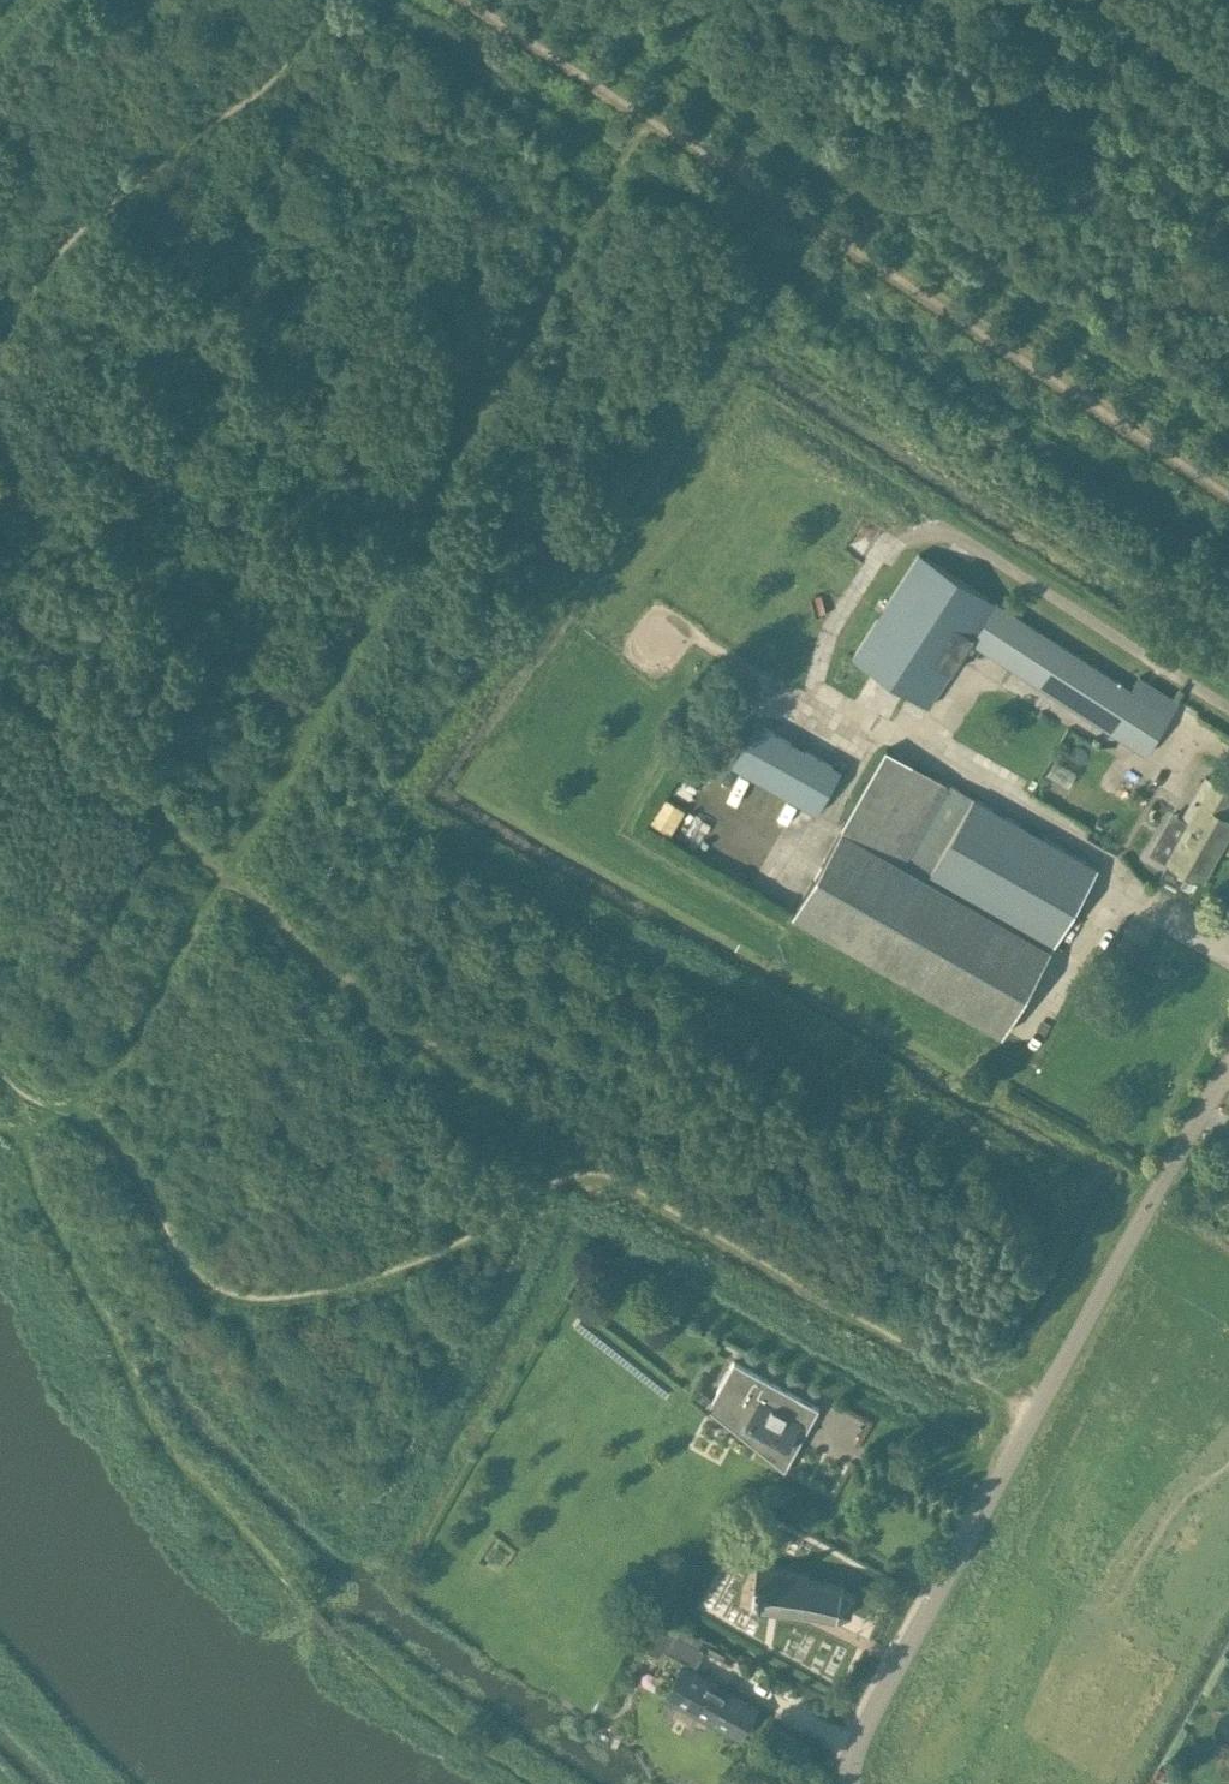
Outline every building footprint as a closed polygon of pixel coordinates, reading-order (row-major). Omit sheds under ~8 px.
[(1145,753),(1170,714),(919,552),(852,656),(928,705),(970,641),(1013,668),(1145,753)] [(756,720),(731,765),(816,813),(841,768),(756,720)] [(948,782),(886,747),(842,825),(792,913),(1002,1033),(1055,940),(1097,866),(948,781),(948,782)] [(1114,794),(1125,777),(1116,771),(1105,788),(1114,794)] [(1159,874),(1180,885),(1187,872),(1201,880),(1228,831),(1228,817),(1225,814),(1228,808),(1228,789),(1206,776),(1185,812),(1183,816),(1182,818),(1188,821),(1166,860),(1167,861),(1159,874)] [(784,1469),(801,1440),(819,1407),(734,1360),(708,1407),(784,1469)] [(756,1566),(749,1605),(803,1613),(803,1609),(818,1612),(817,1616),(821,1616),(821,1613),(834,1615),(833,1618),(837,1618),(838,1614),(848,1610),(851,1612),(853,1610),(850,1608),(852,1596),(855,1595),(854,1592),(851,1593),(842,1585),(843,1581),(840,1580),(839,1584),(826,1581),(827,1578),(823,1577),(823,1581),(809,1578),(809,1574),(756,1566)] [(672,1631),(663,1647),(694,1665),(703,1649),(700,1646),(672,1631)] [(669,1695),(736,1733),(752,1704),(685,1666),(669,1695)]
